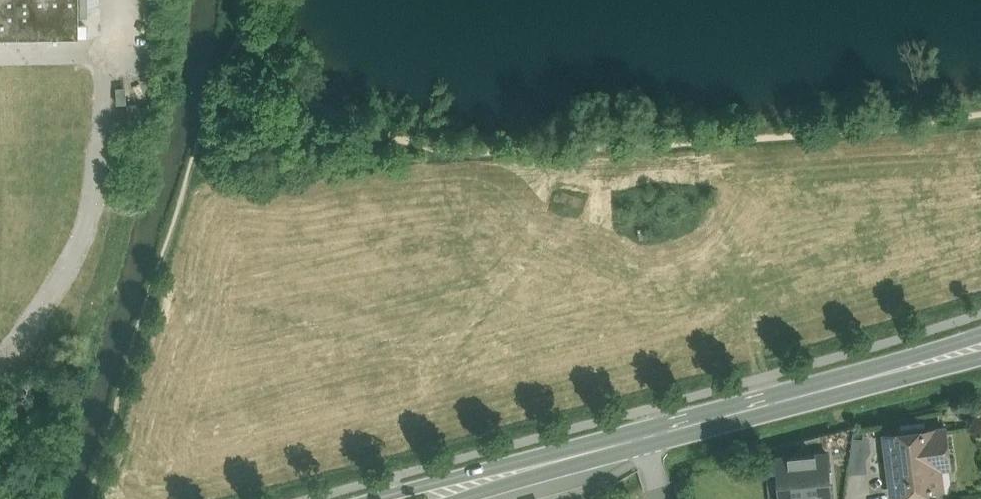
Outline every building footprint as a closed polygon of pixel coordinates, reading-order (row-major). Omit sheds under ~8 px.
[(76,38),(76,0),(0,0),(0,38),(76,38)] [(945,429),(886,436),(890,471),(894,471),(897,493),(899,493),(930,489),(930,487),(933,487),(932,485),(930,486),(927,460),(948,458),(945,429)] [(803,455),(807,498),(833,498),(828,453),(803,455)] [(803,455),(777,458),(781,498),(807,498),(803,455)] [(899,493),(899,498),(944,498),(942,486),(933,487),(930,487),(930,489),(899,493)]
